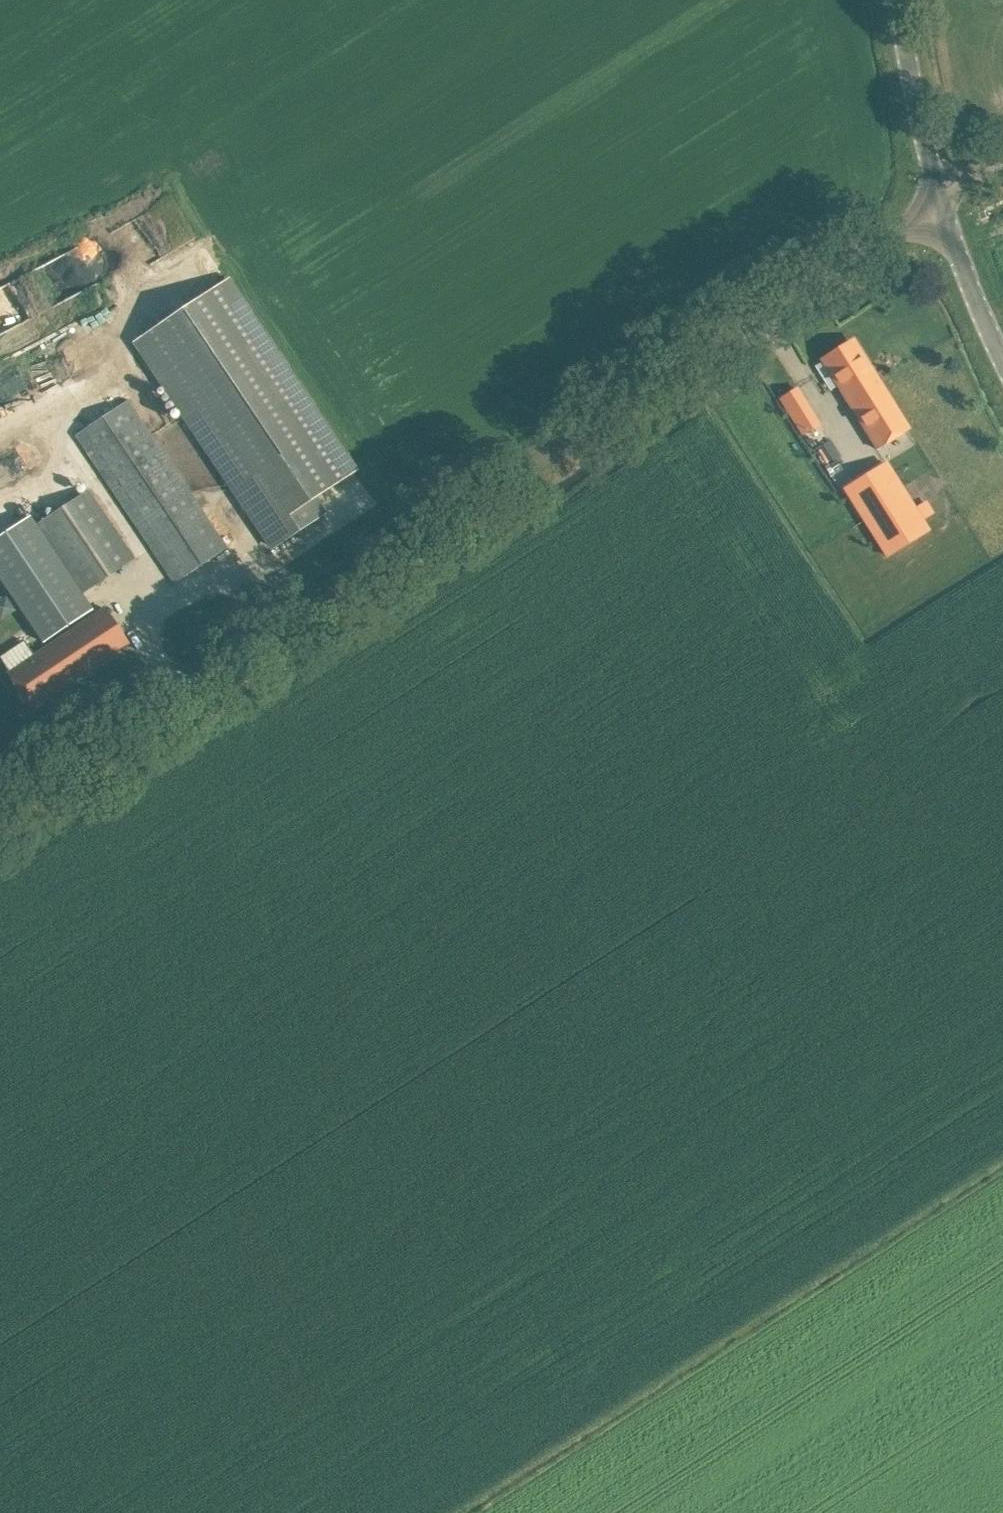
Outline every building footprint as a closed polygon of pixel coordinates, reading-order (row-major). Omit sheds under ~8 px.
[(108,304),(82,246),(0,283),(0,352),(108,304)] [(135,340),(274,548),(323,515),(313,499),(355,471),(226,280),(135,340)] [(842,383),(838,386),(877,449),(909,429),(861,351),(856,354),(849,342),(826,357),(842,383)] [(797,388),(780,398),(802,434),(819,424),(797,388)] [(76,434),(175,583),(226,548),(127,400),(76,434)] [(843,489),(885,557),(926,531),(884,464),(843,489)] [(135,559),(88,489),(36,523),(82,593),(135,559)] [(92,610),(29,516),(0,536),(0,577),(43,642),(92,610)] [(105,608),(8,673),(31,708),(128,643),(105,608)]
